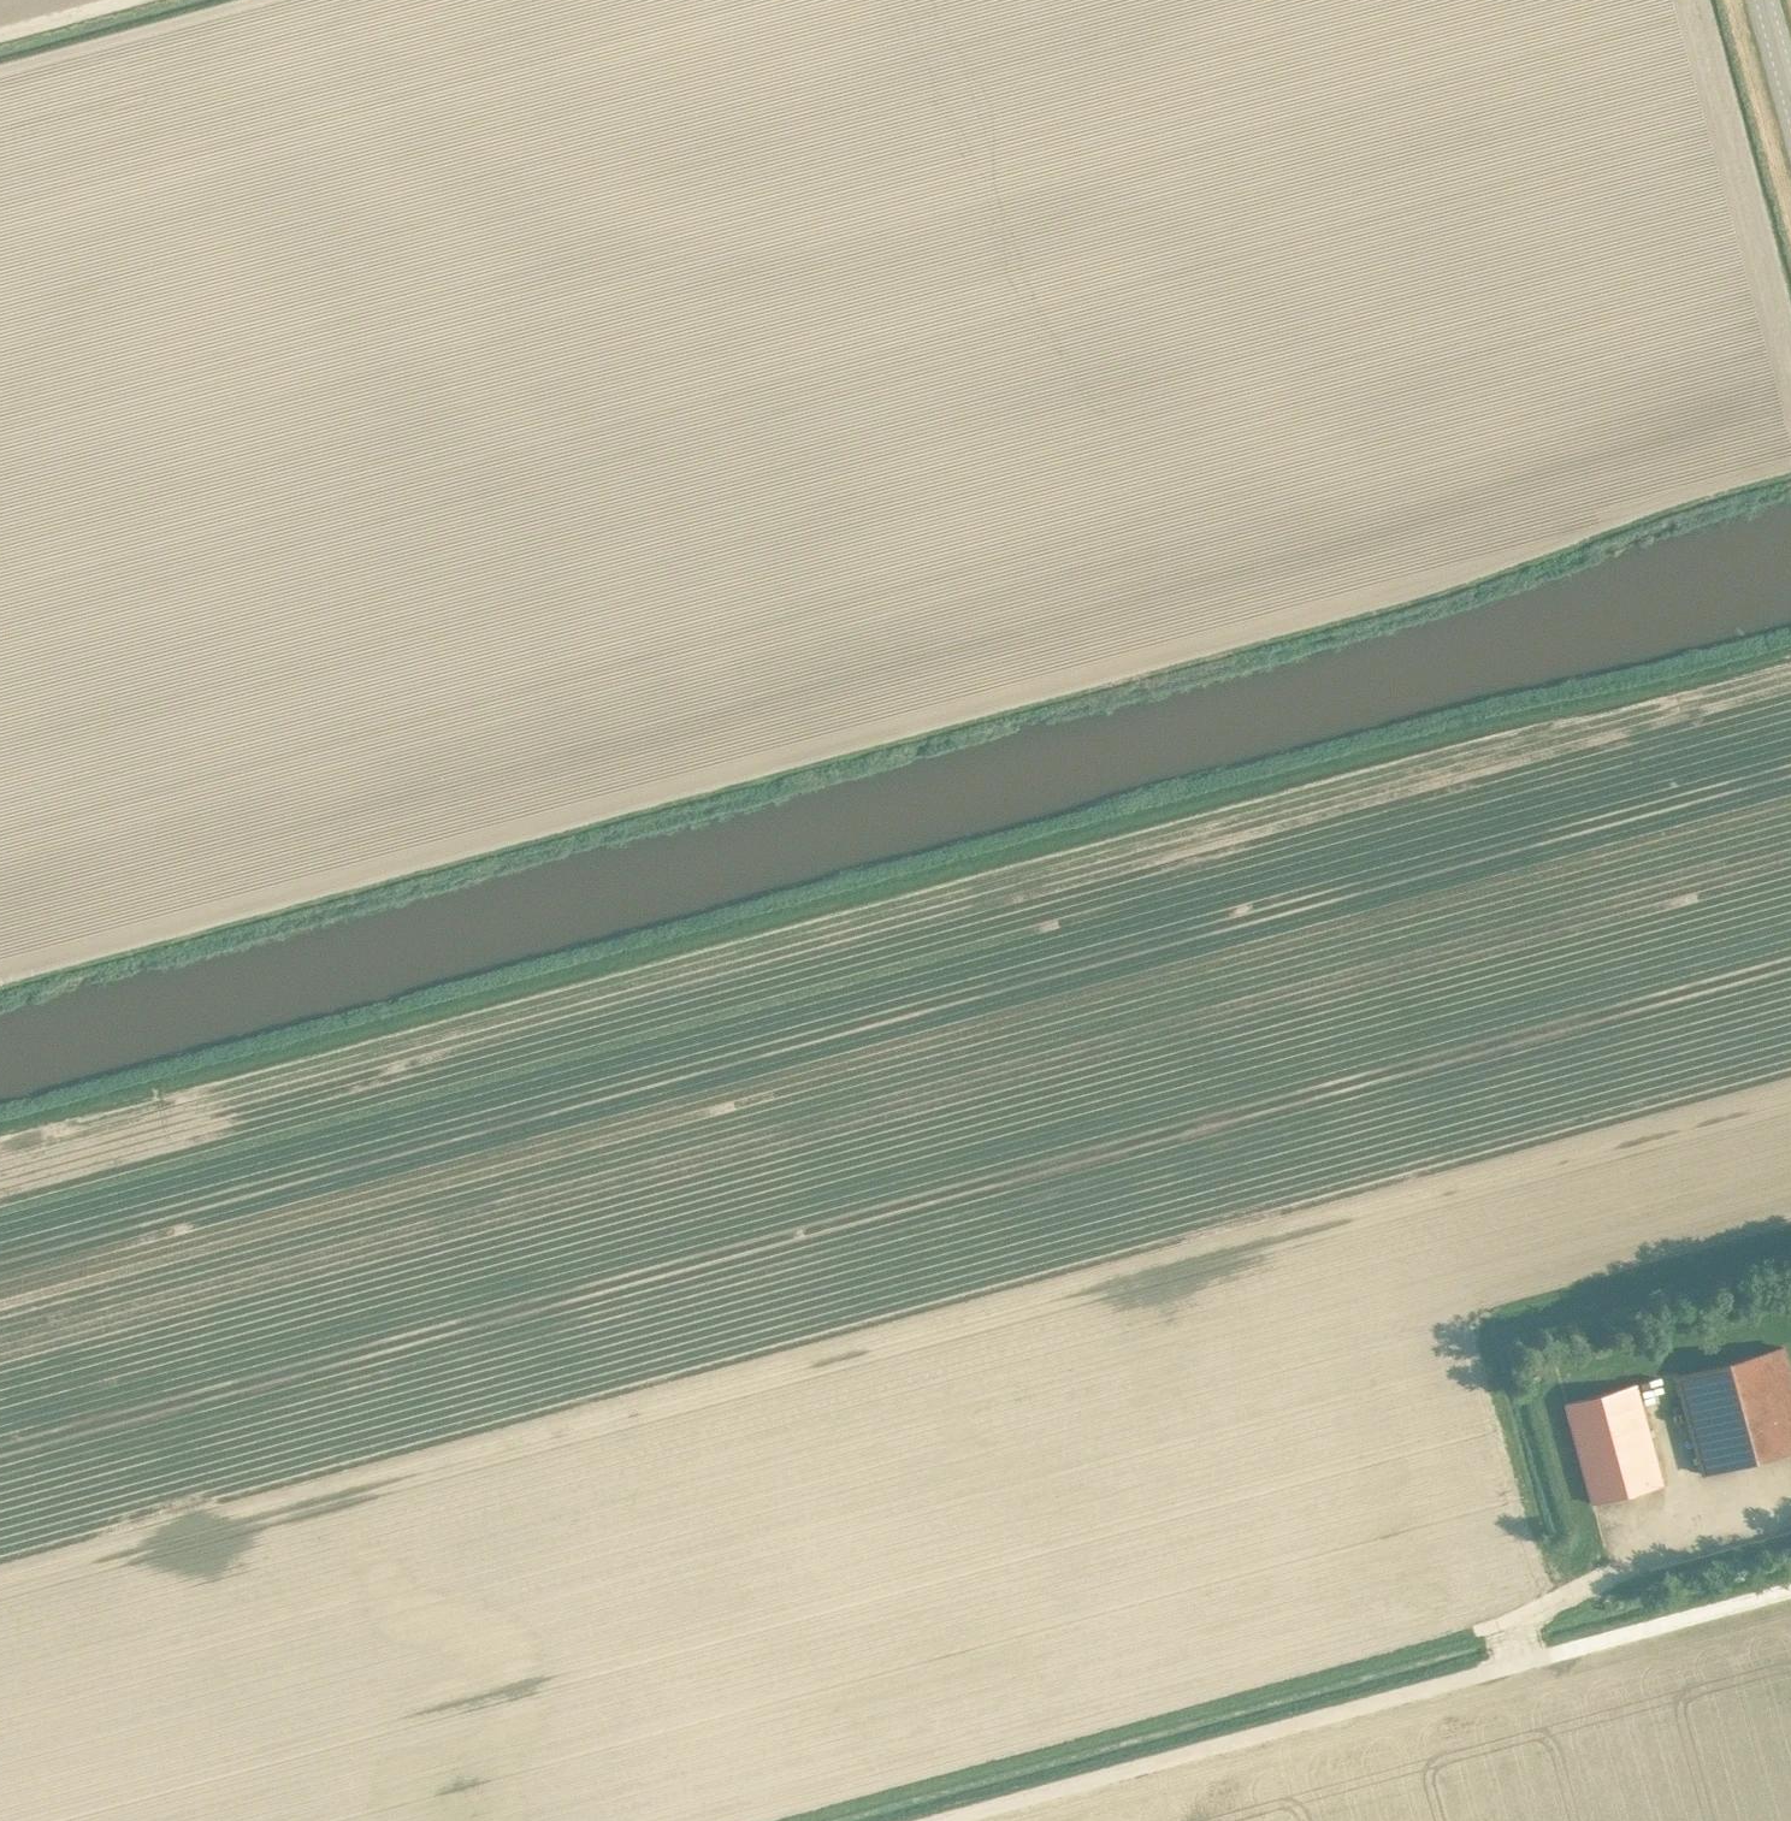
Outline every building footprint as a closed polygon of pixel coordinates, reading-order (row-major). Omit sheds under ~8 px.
[(1790,1445),(1790,1379),(1781,1344),(1674,1373),(1700,1469),(1790,1445)] [(1591,1499),(1661,1480),(1634,1381),(1564,1400),(1591,1499)] [(1579,1551),(1566,1557),(1573,1572),(1586,1566),(1579,1551)]
